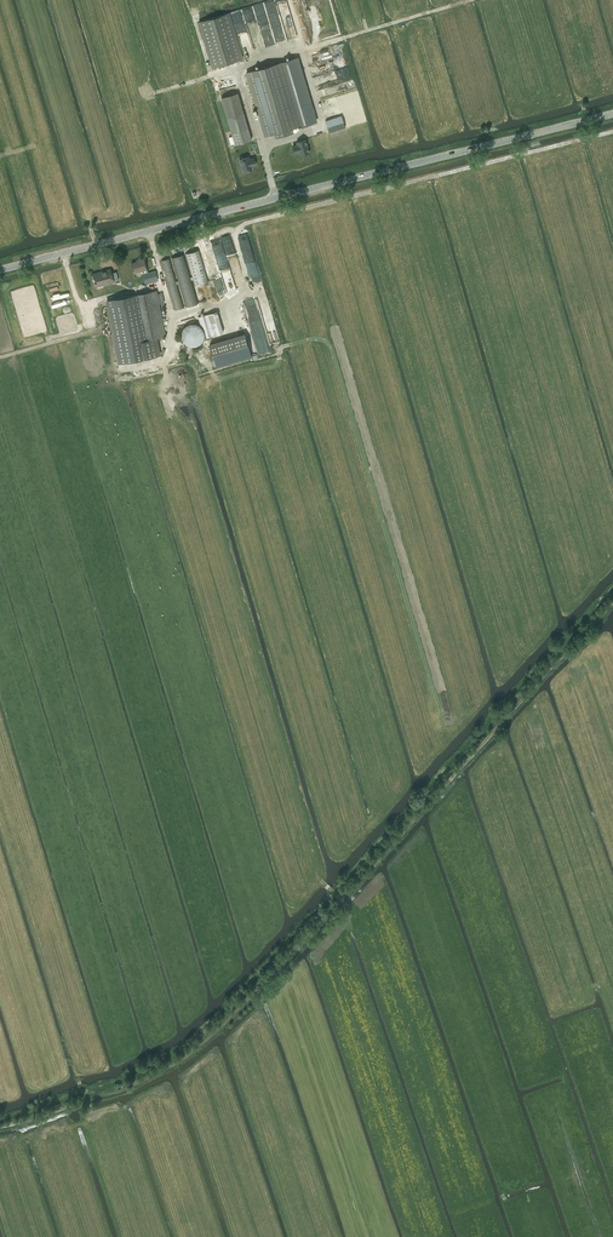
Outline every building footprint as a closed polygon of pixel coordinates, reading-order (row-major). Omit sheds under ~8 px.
[(229,13),(199,21),(213,67),(242,58),(229,13)] [(282,61),(247,72),(265,135),(274,132),(275,137),(294,132),(292,127),(301,124),(301,125),(316,121),(298,57),(282,61)] [(221,97),(235,144),(251,139),(238,93),(221,97)] [(342,117),(326,122),(329,132),(345,127),(343,122),(342,117)] [(311,157),(308,145),(300,147),(301,150),(297,151),(298,157),(302,156),(303,159),(311,157)] [(249,161),(240,163),(243,176),(252,174),(251,171),(256,170),(254,162),(249,164),(249,161)] [(199,249),(186,253),(195,285),(209,280),(199,249)] [(184,254),(171,257),(171,258),(186,307),(198,302),(192,279),(193,279),(192,276),(191,276),(184,254)] [(137,261),(134,262),(131,263),(134,272),(147,269),(144,258),(137,260),(137,261)] [(169,258),(161,261),(176,309),(184,307),(177,284),(179,284),(178,280),(177,281),(169,258)] [(114,281),(119,279),(116,271),(111,273),(111,271),(103,273),(102,271),(93,273),(97,286),(114,281)] [(157,290),(131,295),(106,300),(118,363),(161,355),(158,337),(166,336),(157,290)] [(223,332),(217,311),(205,315),(211,335),(223,332)] [(244,333),(209,343),(216,367),(251,356),(244,333)]
